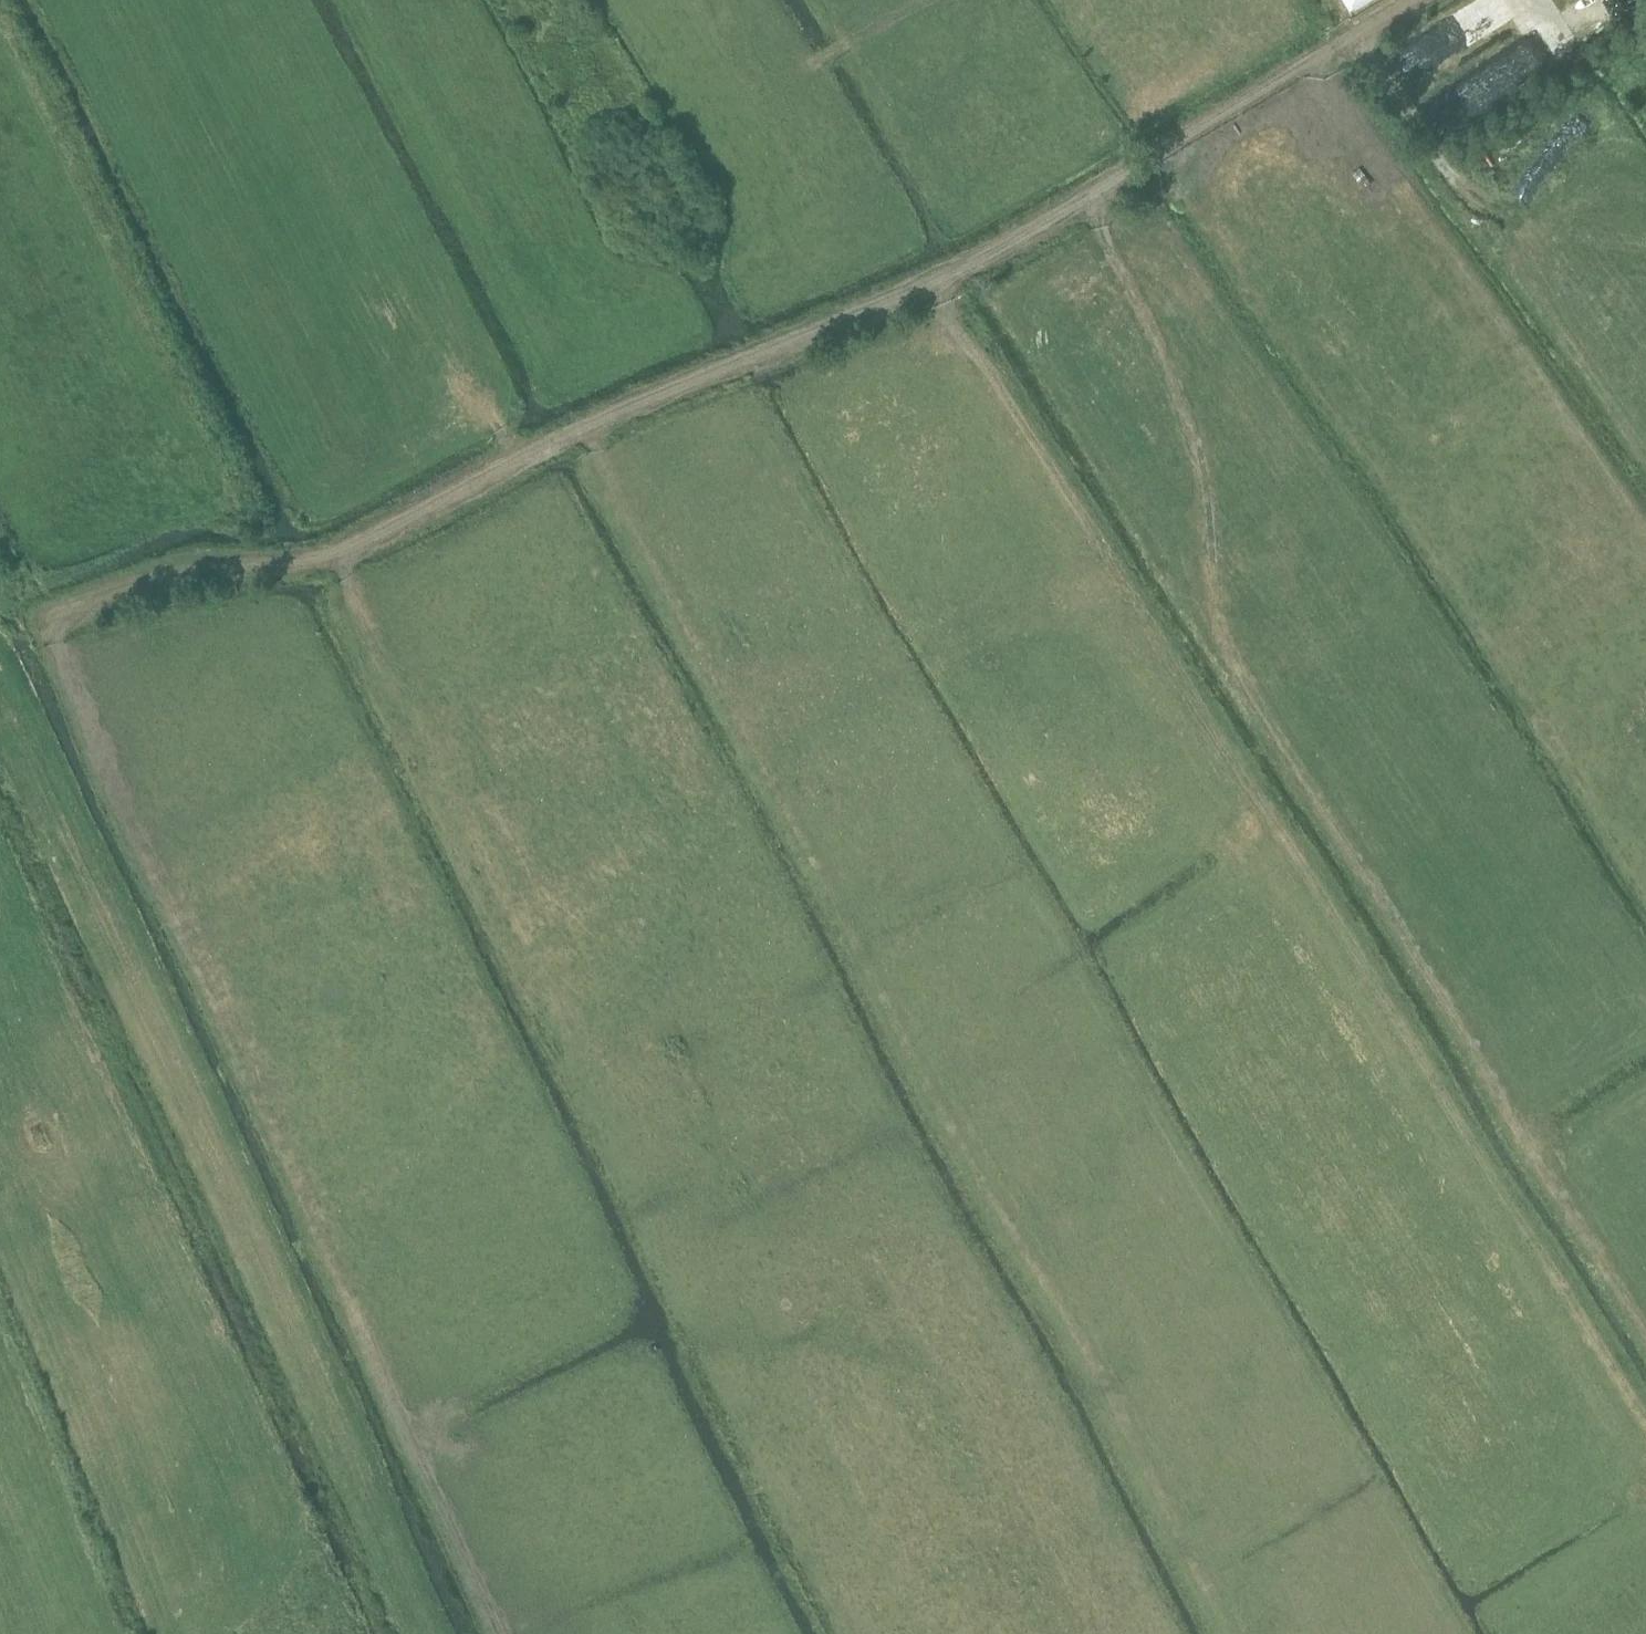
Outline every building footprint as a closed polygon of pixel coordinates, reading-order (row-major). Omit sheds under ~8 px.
[(1364,0),(1346,0),(1351,8),(1364,0)]
